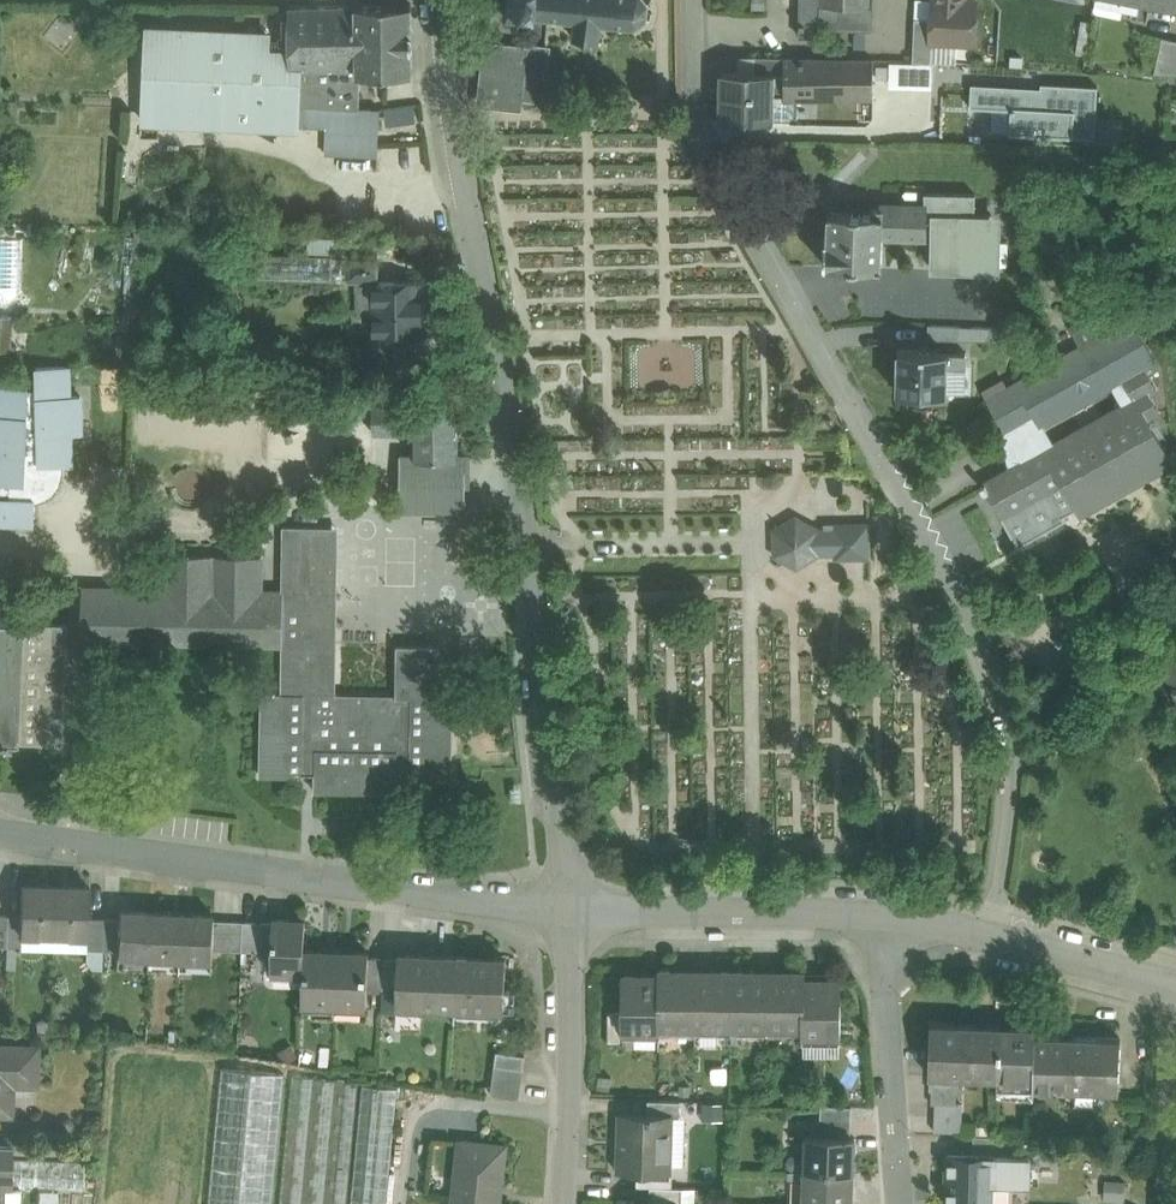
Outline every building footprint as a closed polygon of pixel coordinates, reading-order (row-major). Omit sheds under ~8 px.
[(510,6),(535,8),(531,14),(537,18),(540,14),(555,16),(555,20),(560,21),(560,17),(575,18),(573,31),(570,33),(572,37),(577,35),(581,35),(581,38),(593,39),(594,36),(598,37),(601,40),(605,36),(602,33),(603,21),(619,22),(618,26),(623,27),(624,22),(634,23),(635,27),(640,26),(639,22),(646,15),(651,17),(653,13),(648,10),(649,1),(651,0),(511,0),(510,6)] [(870,5),(845,5),(819,5),(820,0),(800,0),(799,36),(820,36),(820,26),(869,27),(870,5)] [(933,0),(915,0),(914,31),(932,32),(933,0)] [(935,0),(933,0),(932,32),(931,38),(958,39),(967,40),(967,39),(969,2),(969,1),(965,1),(936,0),(935,0)] [(1175,9),(1175,0),(1129,0),(1175,9)] [(969,1),(969,2),(967,39),(967,40),(957,39),(957,44),(979,45),(981,2),(969,1)] [(412,4),(357,5),(357,6),(358,67),(358,74),(359,74),(413,73),(412,4)] [(290,68),(358,67),(357,6),(290,7),(290,54),(290,68)] [(932,32),(914,31),(913,61),(956,63),(957,44),(957,39),(958,39),(931,38),(932,32)] [(290,68),(290,54),(271,54),(271,38),(145,32),(144,56),(142,117),(210,120),(210,128),(226,129),(226,121),(337,126),(370,128),(370,127),(372,108),(359,107),(359,74),(358,74),(358,67),(290,68)] [(1162,36),(1154,74),(1175,75),(1175,40),(1162,36)] [(526,46),(487,43),(480,103),(519,107),(521,97),(542,99),(548,48),(526,46)] [(784,57),(754,56),(754,73),(772,73),(772,95),(783,95),(784,95),(784,57)] [(874,60),(784,57),(784,95),(783,95),(783,100),(795,100),(816,100),(816,99),(873,98),(874,60)] [(754,73),(723,72),(722,120),(743,120),(772,121),(772,118),(791,119),(795,115),(795,100),(783,100),(783,95),(772,95),(772,73),(754,73)] [(1098,135),(1099,85),(972,81),(971,105),(992,106),(992,132),(1098,135)] [(772,121),(743,120),(743,139),(772,140),(772,121)] [(370,128),(337,126),(335,157),(377,159),(379,127),(370,127),(370,128)] [(976,193),(925,192),(925,195),(926,195),(926,205),(925,235),(934,235),(933,268),(988,270),(989,216),(975,216),(976,193)] [(872,214),(828,213),(828,240),(825,240),(824,265),(882,267),(882,235),(925,236),(925,235),(926,205),(882,204),(882,208),(872,207),(872,214)] [(341,237),(310,236),(309,255),(340,256),(341,237)] [(19,299),(20,237),(0,237),(0,299),(19,299)] [(379,281),(378,256),(350,257),(350,282),(373,282),(379,281)] [(379,281),(373,282),(374,337),(423,336),(422,281),(379,281)] [(1023,453),(1026,460),(1052,445),(1040,424),(1113,382),(1125,404),(1148,391),(1149,393),(1157,389),(1144,366),(1156,360),(1141,331),(1154,324),(1142,303),(1119,316),(1112,304),(1071,327),(1082,346),(988,400),(989,402),(993,400),(1008,426),(1004,428),(1005,431),(1009,429),(1012,435),(1004,440),(1014,458),(1023,453)] [(0,316),(0,350),(10,351),(12,316),(0,316)] [(1025,328),(929,324),(928,339),(1024,342),(1025,328)] [(966,351),(899,349),(898,351),(897,368),(898,368),(897,392),(947,393),(948,359),(953,359),(953,366),(966,366),(966,351)] [(37,367),(38,389),(29,389),(29,386),(0,385),(0,523),(35,524),(36,502),(40,502),(40,501),(48,498),(55,493),(61,486),(64,478),(65,469),(66,465),(73,466),(73,461),(72,461),(71,434),(82,433),(82,420),(82,409),(81,409),(81,395),(70,396),(70,368),(70,366),(37,367)] [(1159,411),(1149,393),(1148,391),(1125,404),(1052,445),(1026,460),(981,485),(985,491),(987,490),(1001,515),(987,523),(976,529),(977,530),(993,559),(989,561),(996,575),(1024,559),(1017,547),(1031,539),(1029,535),(1015,510),(1061,483),(1075,509),(1078,513),(1172,460),(1148,417),(1159,411)] [(464,509),(464,485),(470,485),(470,455),(458,455),(457,403),(372,404),(373,433),(414,432),(414,456),(402,456),(402,485),(402,509),(464,509)] [(1015,510),(1029,535),(1075,509),(1061,483),(1015,510)] [(869,523),(835,524),(835,528),(818,528),(818,527),(781,528),(782,555),(818,554),(818,553),(836,553),(836,557),(870,557),(869,523)] [(396,695),(335,693),(339,527),(284,526),(282,590),(261,590),(262,556),(166,554),(165,588),(82,587),(81,640),(282,644),(281,692),(276,692),(276,688),(267,688),(267,692),(261,692),(260,775),(303,776),(303,772),(314,772),(314,790),(397,792),(398,774),(409,774),(409,778),(452,778),(454,695),(439,695),(440,646),(397,645),(396,695)] [(0,578),(0,607),(12,607),(13,579),(0,578)] [(0,622),(0,742),(62,745),(68,625),(0,622)] [(1160,657),(1175,690),(1175,693),(1175,650),(1160,657)] [(500,712),(476,713),(478,757),(502,756),(500,712)] [(56,887),(22,886),(20,916),(20,933),(21,933),(54,934),(56,887)] [(90,888),(56,887),(54,934),(87,935),(88,935),(89,918),(90,888)] [(151,913),(121,911),(119,911),(119,919),(117,950),(117,955),(119,955),(150,956),(151,913)] [(183,914),(151,913),(150,956),(181,958),(183,914)] [(213,915),(183,914),(181,958),(211,959),(213,960),(213,949),(215,919),(215,915),(213,915)] [(20,916),(7,915),(6,947),(21,948),(21,933),(20,933),(20,916)] [(104,918),(89,918),(88,935),(87,935),(86,950),(103,950),(104,918)] [(119,919),(104,918),(103,950),(117,950),(119,919)] [(306,919),(273,918),(273,921),(273,922),(272,951),(272,970),(304,972),(305,949),(306,919)] [(228,920),(215,919),(213,949),(227,949),(228,920)] [(243,920),(228,920),(227,949),(242,950),(243,920)] [(258,921),(243,920),(242,950),(257,951),(258,921)] [(273,922),(258,921),(257,951),(272,951),(273,922)] [(54,949),(54,934),(21,933),(21,948),(54,949)] [(54,934),(54,949),(86,950),(87,935),(54,934)] [(337,951),(305,949),(304,972),(303,1002),(335,1003),(337,951)] [(369,952),(337,951),(335,1003),(367,1005),(367,990),(369,957),(369,952)] [(456,956),(399,953),(398,958),(397,992),(397,1003),(454,1006),(456,956)] [(506,958),(456,956),(454,1006),(504,1008),(506,958)] [(384,958),(369,957),(367,990),(383,991),(384,958)] [(398,958),(384,958),(383,991),(397,992),(398,958)] [(696,972),(659,972),(659,976),(660,976),(660,1028),(661,1028),(672,1028),(672,1032),(696,1032),(696,972)] [(732,972),(696,972),(696,1032),(720,1032),(720,1029),(731,1029),(731,1032),(732,1032),(732,972)] [(768,972),(732,972),(732,1032),(733,1032),(733,1029),(744,1029),(744,1032),(768,1033),(768,972)] [(805,973),(768,972),(768,1033),(792,1033),(792,1029),(803,1029),(804,1029),(804,980),(805,980),(805,973)] [(659,976),(623,976),(623,1033),(636,1033),(636,1037),(661,1037),(661,1028),(660,1028),(660,976),(659,976)] [(805,980),(804,980),(804,1029),(803,1029),(803,1040),(828,1040),(828,1037),(841,1037),(841,980),(825,980),(805,980)] [(1000,1025),(931,1023),(929,1075),(930,1076),(957,1077),(997,1078),(998,1078),(1000,1025)] [(1036,1026),(1000,1025),(998,1078),(997,1078),(997,1086),(1033,1087),(1035,1035),(1036,1035),(1036,1026)] [(1036,1035),(1035,1035),(1033,1087),(1119,1090),(1121,1038),(1036,1035)] [(0,1048),(0,1114),(10,1114),(11,1085),(35,1086),(36,1049),(0,1048)] [(524,1055),(496,1050),(494,1065),(523,1069),(524,1055)] [(523,1069),(494,1065),(491,1093),(519,1097),(523,1069)] [(223,1068),(210,1203),(273,1203),(285,1074),(223,1068)] [(291,1076),(278,1203),(347,1203),(358,1082),(291,1076)] [(957,1077),(930,1076),(929,1090),(932,1090),(931,1104),(935,1104),(934,1131),(961,1132),(962,1104),(956,1104),(957,1077)] [(352,1203),(386,1203),(397,1086),(363,1083),(352,1203)] [(679,1100),(648,1099),(647,1113),(672,1114),(672,1116),(678,1116),(679,1100)] [(851,1106),(821,1105),(820,1119),(820,1120),(850,1121),(851,1106)] [(647,1113),(619,1113),(619,1115),(620,1115),(619,1169),(618,1169),(618,1171),(670,1172),(671,1171),(669,1171),(671,1116),(672,1116),(672,1114),(647,1113)] [(850,1121),(820,1120),(820,1119),(814,1119),(813,1135),(849,1137),(850,1121)] [(1005,1136),(973,1134),(972,1151),(1005,1152),(1005,1136)] [(813,1135),(805,1135),(804,1171),(852,1173),(853,1172),(854,1151),(853,1151),(854,1139),(854,1137),(849,1137),(813,1135)] [(458,1140),(452,1203),(499,1203),(505,1145),(458,1140)] [(0,1145),(0,1186),(2,1186),(10,1186),(10,1160),(11,1146),(0,1145)] [(948,1154),(947,1203),(993,1203),(994,1155),(948,1154)] [(84,1162),(10,1160),(10,1186),(2,1186),(1,1188),(83,1191),(84,1162)] [(804,1171),(803,1203),(852,1203),(853,1186),(852,1186),(852,1173),(804,1171)] [(1106,1182),(1106,1197),(1123,1198),(1124,1182),(1106,1182)] [(20,1190),(1,1189),(1,1188),(2,1186),(0,1186),(0,1203),(20,1203),(20,1190)] [(683,1187),(651,1186),(650,1200),(678,1201),(678,1203),(683,1203),(683,1187)]
